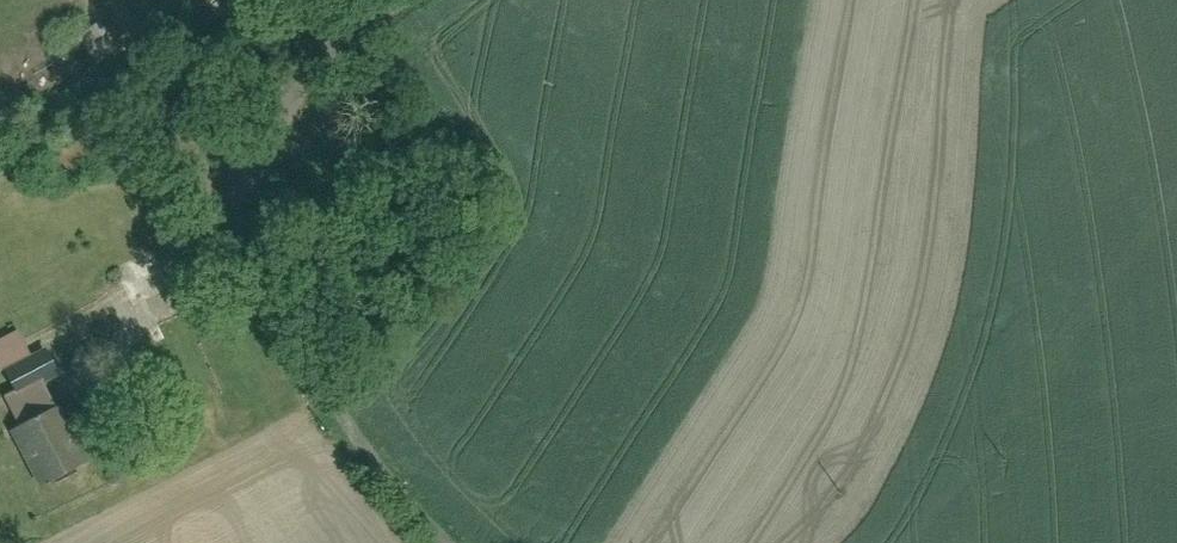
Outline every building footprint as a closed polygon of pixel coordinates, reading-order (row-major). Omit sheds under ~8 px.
[(2,362),(33,347),(24,328),(0,340),(0,359),(2,362)] [(15,380),(63,362),(56,343),(8,361),(15,380)] [(0,397),(0,399),(43,494),(94,470),(65,407),(54,412),(39,379),(0,397)]
